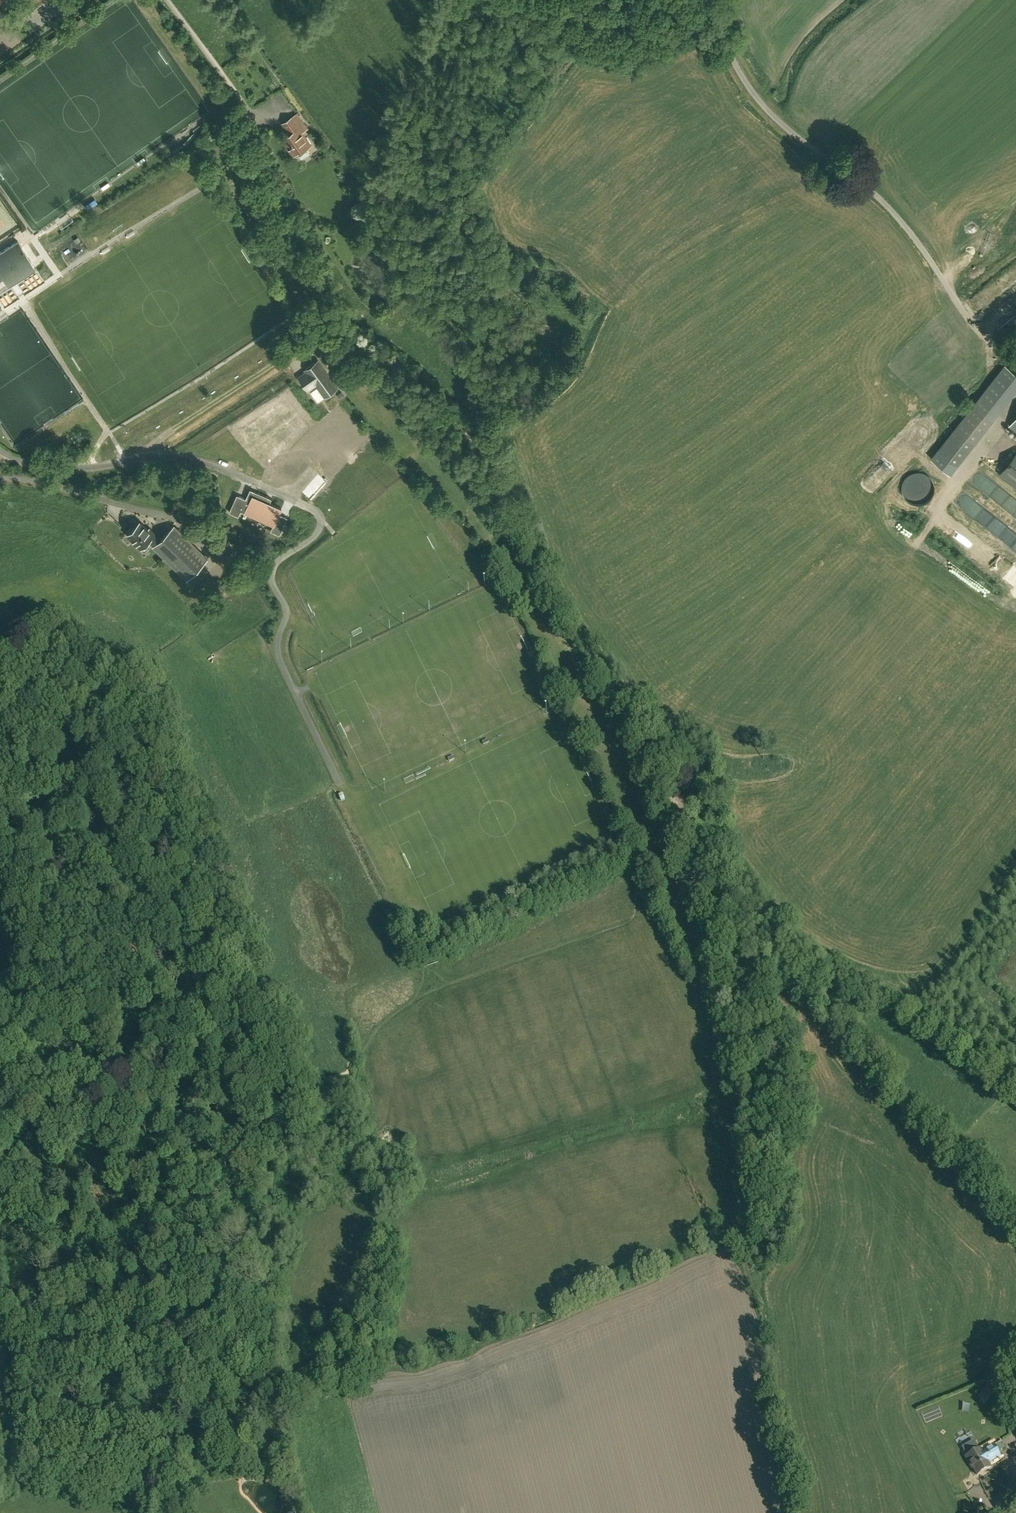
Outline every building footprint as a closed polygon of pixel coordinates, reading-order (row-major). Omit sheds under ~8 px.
[(283,139),(294,156),(311,145),(302,132),(307,128),(297,114),(286,121),(293,132),(283,139)] [(34,266),(31,262),(17,241),(0,252),(0,281),(4,279),(7,284),(32,267),(34,266)] [(6,284),(0,288),(0,308),(15,299),(6,284)] [(336,390),(316,363),(315,362),(305,370),(307,372),(298,378),(309,391),(317,385),(326,397),(336,390)] [(1015,394),(1015,368),(1010,363),(980,400),(999,415),(1015,394)] [(994,424),(975,407),(955,429),(974,447),(994,424)] [(999,474),(1015,488),(1015,452),(999,474)] [(272,499),(250,489),(246,499),(237,495),(229,512),(239,517),(241,512),(273,526),(271,531),(280,535),(288,518),(279,514),(282,509),(270,503),(272,499)] [(1004,495),(999,503),(1004,505),(1008,498),(1004,495)] [(958,505),(979,523),(986,515),(966,496),(958,505)] [(988,513),(982,524),(988,528),(995,517),(988,513)] [(140,523),(127,535),(141,548),(148,542),(187,581),(208,560),(174,526),(159,542),(140,523)] [(984,1388),(991,1393),(995,1388),(988,1383),(984,1388)] [(1005,1435),(999,1437),(1002,1444),(1007,1442),(1005,1435)] [(980,1449),(966,1457),(970,1463),(969,1465),(971,1468),(973,1469),(977,1475),(991,1468),(988,1463),(1000,1456),(994,1445),(981,1452),(980,1449)]
